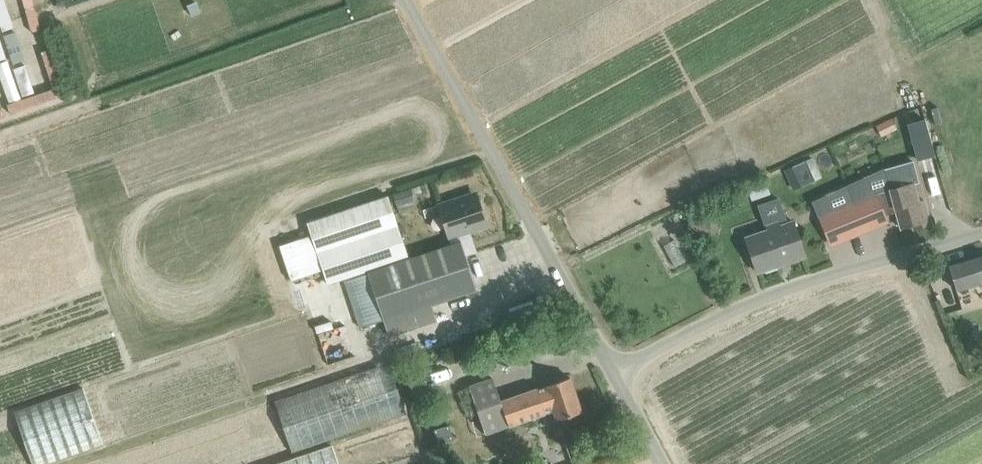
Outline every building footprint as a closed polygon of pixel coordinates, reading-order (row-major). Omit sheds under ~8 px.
[(896,127),(891,118),(876,125),(881,135),(896,127)] [(916,160),(934,155),(923,118),(906,123),(916,160)] [(876,194),(884,214),(896,211),(901,228),(912,226),(913,229),(930,225),(924,201),(919,202),(914,184),(920,183),(914,162),(886,169),(891,189),(876,194)] [(797,190),(800,189),(815,182),(807,164),(788,172),(797,190)] [(394,195),(398,207),(415,201),(411,190),(394,195)] [(438,205),(449,238),(487,226),(476,193),(438,205)] [(855,203),(866,230),(887,221),(884,214),(876,194),(875,195),(855,203)] [(311,235),(279,246),(290,281),(322,270),(327,285),(344,280),(360,329),(383,321),(388,336),(435,321),(430,306),(477,290),(465,256),(460,241),(451,244),(408,258),(388,197),(307,224),(308,227),(311,235)] [(830,244),(866,230),(855,203),(820,218),(830,244)] [(746,238),(751,253),(757,272),(805,257),(794,222),(746,238)] [(949,266),(957,292),(981,284),(981,256),(949,266)] [(470,386),(478,411),(486,435),(545,415),(536,388),(501,400),(493,378),(470,386)] [(570,378),(545,387),(556,420),(581,412),(570,378)] [(448,425),(433,430),(437,443),(452,438),(448,425)]
